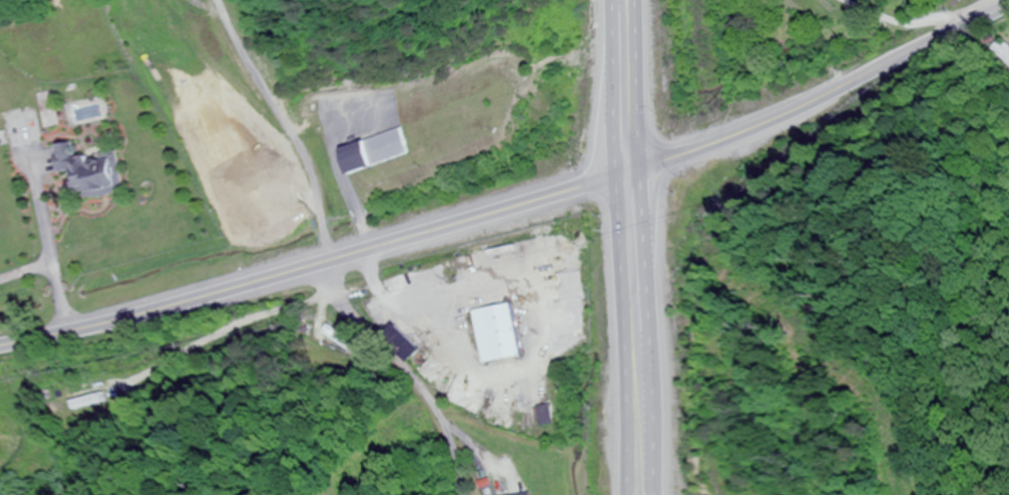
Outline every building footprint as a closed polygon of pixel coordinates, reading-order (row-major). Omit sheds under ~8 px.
[(413,156),(406,129),(345,147),(352,173),(413,156)] [(56,145),(61,173),(72,171),(77,194),(86,192),(87,200),(126,193),(118,151),(76,158),(73,142),(56,145)] [(512,304),(473,311),(482,364),(521,358),(512,304)] [(359,358),(366,348),(332,323),(325,333),(359,358)] [(79,410),(112,405),(111,396),(78,400),(79,410)] [(553,423),(550,406),(538,408),(540,425),(553,423)]
